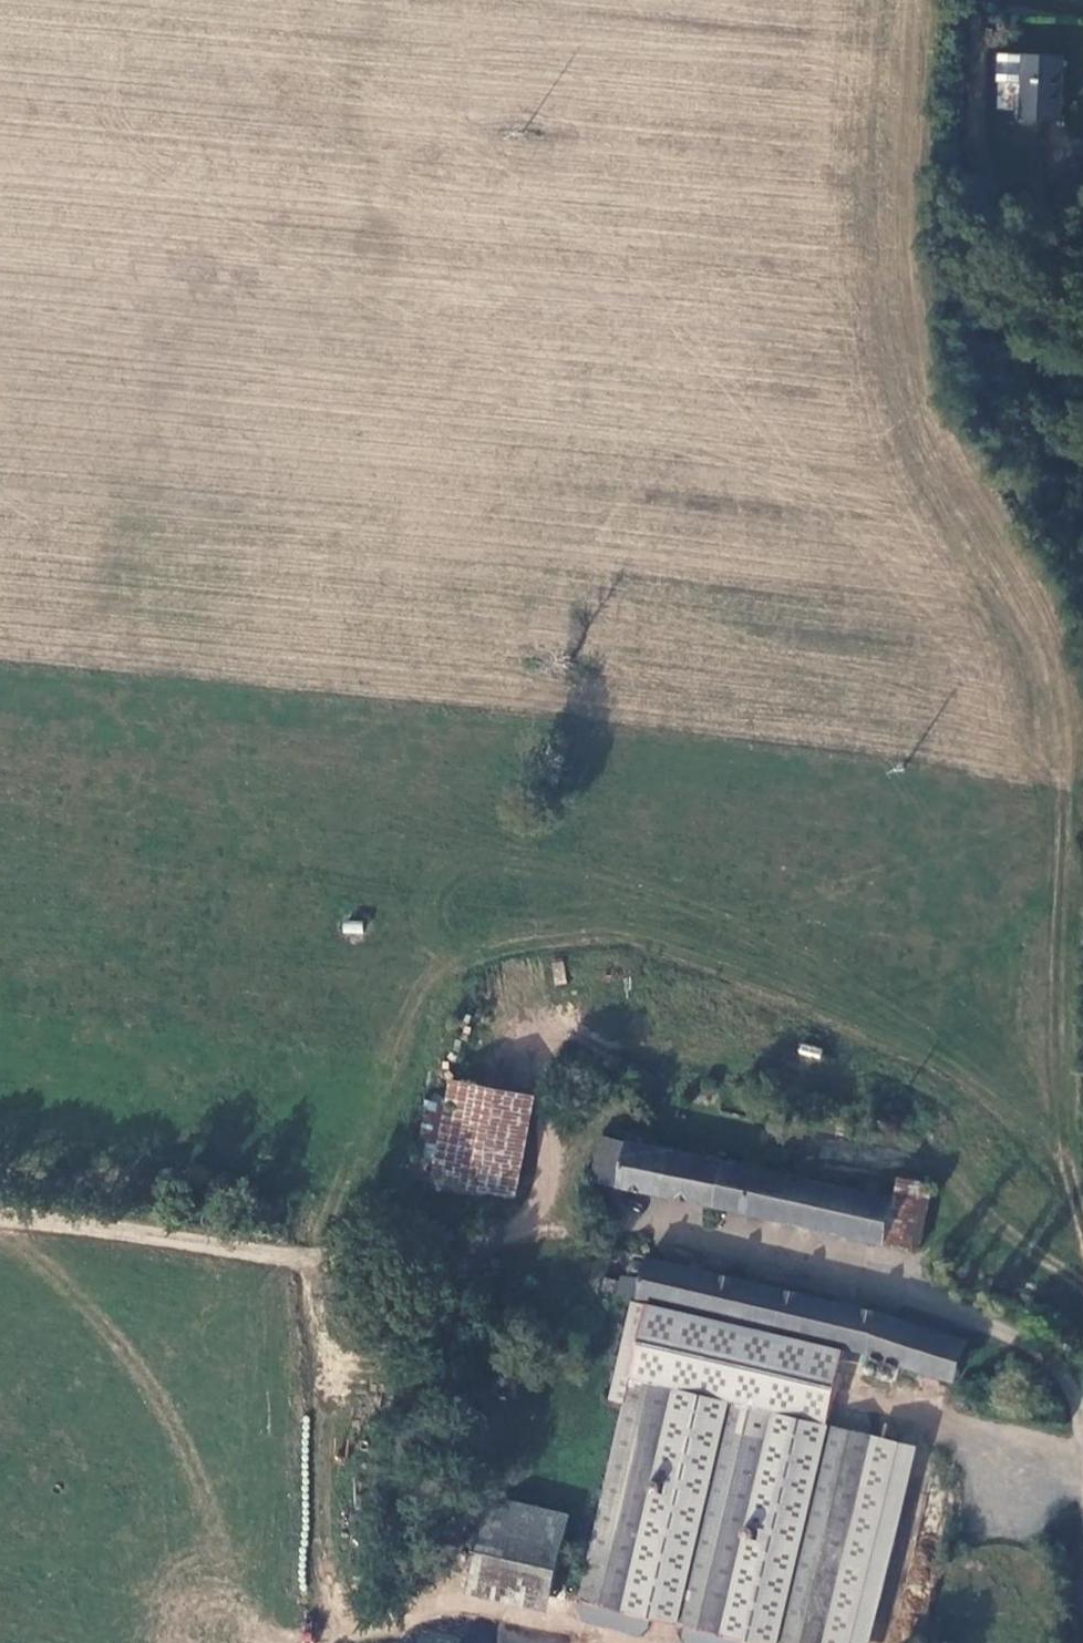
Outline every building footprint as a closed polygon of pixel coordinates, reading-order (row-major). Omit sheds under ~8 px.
[(1020,52),(1017,117),(1054,117),(1058,55),(1020,52)] [(1082,173),(1082,142),(1064,141),(1064,122),(1018,121),(1017,155),(1043,156),(1042,171),(1082,173)] [(521,1089),(493,1083),(473,1078),(431,1071),(412,1166),(480,1181),(495,1183),(504,1183),(521,1089)] [(777,1210),(883,1234),(890,1191),(789,1170),(638,1139),(639,1131),(601,1124),(592,1175),(664,1187),(777,1210)] [(883,1234),(918,1244),(929,1178),(895,1171),(890,1191),(883,1234)] [(629,1260),(621,1290),(645,1295),(713,1311),(711,1327),(720,1328),(744,1334),(747,1320),(757,1322),(754,1336),(808,1348),(813,1335),(864,1348),(874,1305),(647,1251),(642,1262),(629,1260)] [(703,1325),(711,1327),(713,1311),(645,1295),(639,1323),(699,1338),(703,1325)] [(964,1334),(874,1305),(864,1348),(953,1374),(964,1334)] [(802,1367),(808,1348),(754,1336),(749,1354),(802,1367)] [(629,1369),(574,1593),(781,1642),(872,1642),(923,1444),(629,1369)] [(555,1590),(576,1509),(496,1490),(476,1569),(555,1590)]
